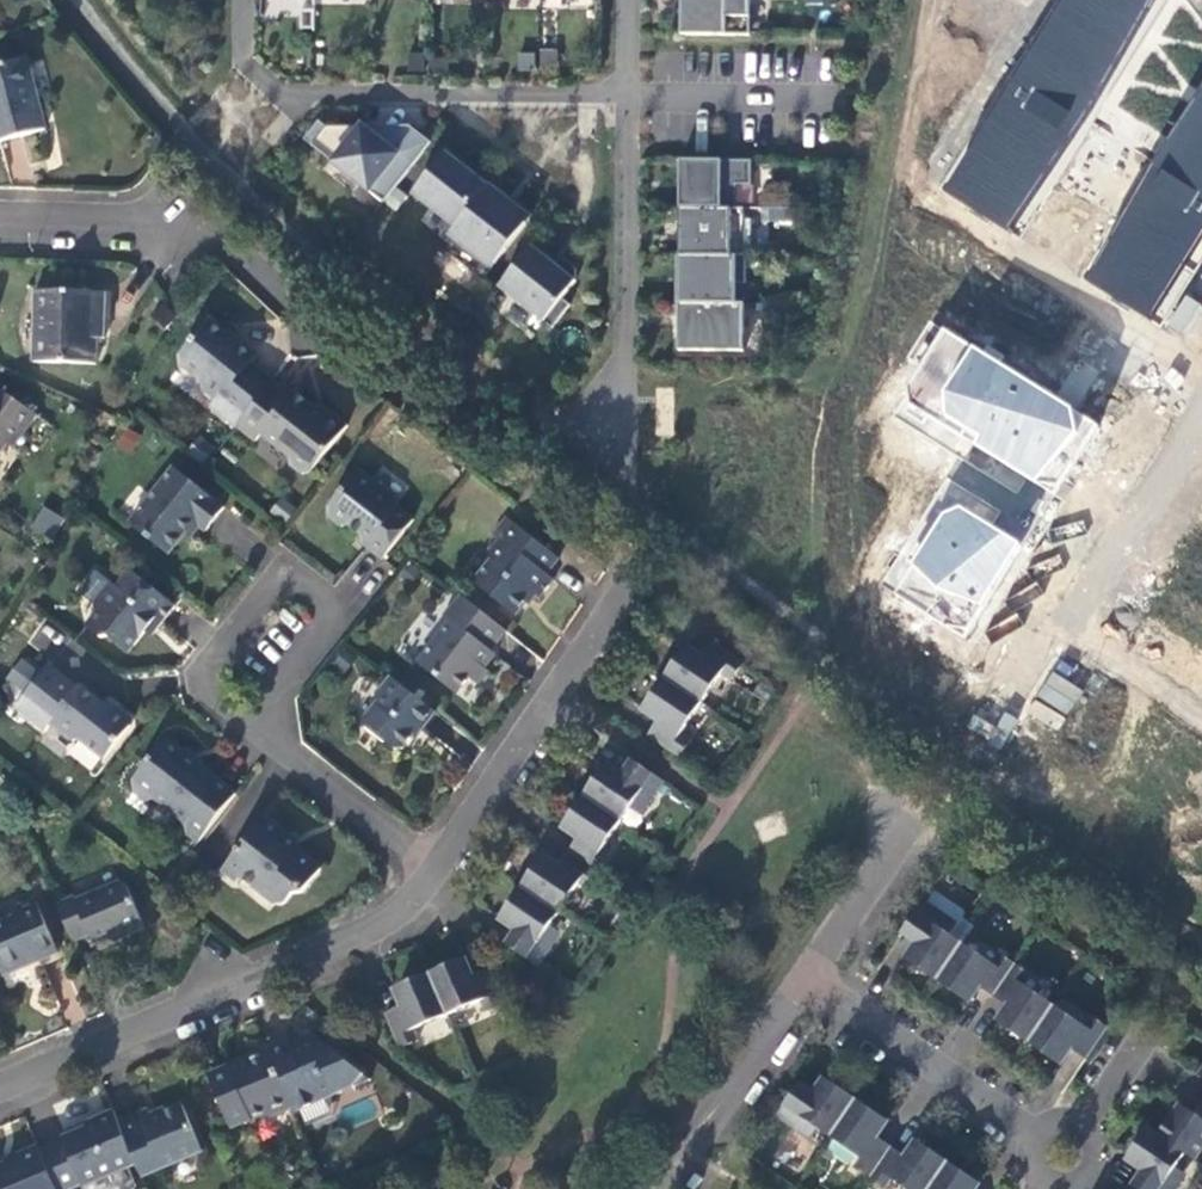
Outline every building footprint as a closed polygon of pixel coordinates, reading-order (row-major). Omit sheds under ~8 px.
[(681,34),(750,35),(750,0),(682,0),(681,34)] [(1017,227),(1092,107),(1158,0),(1023,0),(1021,4),(920,167),(1017,227)] [(1167,320),(1201,263),(1201,47),(1145,139),(1070,260),(1167,320)] [(0,65),(0,142),(47,129),(26,58),(0,65)] [(326,126),(311,145),(328,158),(338,156),(340,167),(363,185),(370,184),(387,198),(431,142),(409,125),(396,142),(375,125),(326,126)] [(456,226),(488,185),(447,152),(414,194),(456,226)] [(752,184),(752,160),(680,160),(680,181),(685,181),(684,207),(736,207),(736,184),(752,184)] [(441,246),(483,278),(530,217),(513,204),(509,209),(503,204),(507,200),(488,185),(456,226),(441,246)] [(767,207),(784,208),(784,196),(767,196),(767,207)] [(736,207),(684,207),(680,207),(680,254),(744,255),(745,208),(736,207)] [(555,264),(531,246),(499,286),(552,327),(570,304),(562,298),(576,280),(576,268),(561,256),(555,264)] [(746,255),(744,255),(680,254),(679,302),(735,303),(735,282),(746,282),(746,255)] [(108,292),(38,291),(35,364),(99,364),(100,318),(107,318),(108,292)] [(735,303),(679,302),(678,350),(744,350),(745,303),(735,303)] [(1068,399),(941,326),(930,319),(909,355),(920,364),(906,382),(909,398),(895,415),(1019,491),(1028,479),(1058,494),(1100,425),(1068,399)] [(236,424),(272,378),(253,362),(257,356),(239,340),(237,343),(208,320),(181,352),(182,362),(198,375),(201,386),(214,396),(211,402),(236,424)] [(288,392),(272,378),(236,424),(253,438),(259,430),(289,454),(288,462),(300,470),(310,468),(345,423),(329,410),(321,411),(292,388),(288,392)] [(0,389),(0,454),(18,428),(25,433),(37,416),(0,389)] [(398,498),(359,467),(331,503),(331,514),(343,523),(352,525),(370,539),(368,542),(383,554),(412,518),(394,503),(398,498)] [(222,507),(173,470),(131,524),(172,554),(197,522),(206,527),(222,507)] [(1003,512),(948,478),(879,584),(965,638),(1019,542),(994,525),(1003,512)] [(42,505),(28,527),(51,540),(64,518),(42,505)] [(561,555),(509,515),(495,531),(498,535),(488,547),(489,552),(475,571),(476,578),(519,610),(535,588),(541,592),(554,575),(550,570),(561,555)] [(174,605),(131,570),(117,586),(109,582),(94,604),(99,608),(86,626),(104,638),(111,639),(130,652),(156,620),(161,622),(174,605)] [(490,649),(507,628),(460,591),(442,613),(448,617),(416,662),(457,693),(468,678),(475,683),(484,670),(484,666),(494,653),(490,649)] [(45,625),(29,641),(40,653),(57,637),(45,625)] [(711,639),(707,636),(697,651),(685,643),(679,643),(660,672),(696,696),(716,665),(728,672),(738,657),(711,639)] [(80,685),(50,664),(18,709),(48,731),(51,727),(71,741),(82,743),(105,758),(131,725),(129,714),(120,708),(112,706),(82,685),(80,685)] [(696,696),(660,672),(641,700),(644,708),(654,714),(644,730),(676,752),(686,735),(676,728),(696,696)] [(1028,717),(1061,730),(1080,686),(1046,672),(1028,717)] [(439,711),(392,674),(381,688),(378,700),(367,715),(366,727),(394,748),(406,745),(422,725),(426,726),(439,711)] [(187,829),(200,839),(238,791),(167,738),(136,779),(137,790),(144,796),(156,796),(186,820),(187,829)] [(660,776),(628,754),(618,768),(607,760),(600,761),(581,790),(619,816),(628,802),(645,798),(660,776)] [(619,816),(581,790),(563,815),(563,823),(578,831),(566,848),(597,869),(608,852),(600,846),(619,816)] [(645,798),(628,802),(638,809),(645,798)] [(267,818),(235,860),(247,870),(241,879),(274,906),(279,902),(289,903),(298,893),(306,891),(322,869),(290,844),(290,836),(267,818)] [(597,869),(566,848),(558,860),(545,852),(540,852),(519,883),(557,908),(578,877),(587,883),(597,869)] [(247,870),(235,860),(224,874),(237,883),(241,879),(247,870)] [(56,899),(76,942),(91,935),(96,944),(145,923),(128,886),(119,877),(74,896),(72,892),(56,899)] [(557,908),(519,883),(501,909),(502,916),(514,923),(503,939),(535,961),(551,938),(548,922),(557,908)] [(0,918),(0,962),(4,970),(57,949),(34,893),(14,901),(11,913),(0,918)] [(922,900),(899,933),(913,943),(905,956),(906,963),(934,982),(961,941),(948,932),(944,915),(922,900)] [(944,915),(948,932),(954,922),(944,915)] [(557,927),(548,922),(551,938),(557,927)] [(961,941),(934,982),(955,996),(967,996),(975,984),(991,995),(1013,962),(999,952),(992,962),(961,941)] [(504,1000),(488,963),(471,970),(466,960),(460,956),(429,969),(448,1014),(483,998),(487,1007),(504,1000)] [(1013,962),(991,995),(1003,1003),(995,1015),(994,1019),(994,1023),(1025,1044),(1053,1002),(1024,982),(1030,973),(1013,962)] [(401,1001),(384,1008),(400,1045),(418,1037),(415,1028),(448,1014),(429,969),(398,981),(396,988),(401,1001)] [(1067,1048),(1082,1057),(1105,1025),(1090,1015),(1084,1024),(1053,1002),(1025,1044),(1050,1060),(1061,1057),(1067,1048)] [(297,1031),(268,1043),(269,1045),(295,1104),(296,1108),(354,1083),(364,1071),(315,1033),(301,1039),(297,1031)] [(295,1104),(269,1045),(210,1070),(234,1123),(272,1109),(276,1112),(295,1104)] [(831,1133),(858,1092),(829,1073),(826,1074),(817,1089),(801,1078),(779,1111),(801,1126),(818,1124),(831,1133)] [(856,1163),(871,1173),(893,1141),(881,1133),(888,1120),(889,1113),(858,1092),(831,1133),(861,1154),(856,1163)] [(1201,1093),(1193,1107),(1183,1100),(1174,1103),(1155,1130),(1184,1149),(1193,1156),(1201,1142),(1201,1094),(1201,1093)] [(151,1105),(120,1119),(138,1161),(143,1172),(202,1148),(184,1103),(155,1114),(151,1105)] [(62,1140),(41,1149),(59,1188),(84,1179),(87,1186),(116,1175),(114,1171),(138,1161),(120,1119),(115,1108),(95,1118),(97,1121),(61,1136),(62,1140)] [(1143,1188),(1171,1188),(1178,1178),(1174,1163),(1184,1149),(1155,1130),(1146,1123),(1128,1150),(1129,1156),(1141,1165),(1131,1180),(1143,1188)] [(812,1133),(818,1124),(801,1126),(812,1133)] [(913,1188),(927,1188),(950,1155),(922,1137),(917,1138),(909,1151),(893,1141),(871,1173),(889,1185),(894,1176),(913,1188)] [(40,1147),(0,1165),(0,1188),(59,1188),(41,1149),(40,1147)] [(979,1183),(979,1174),(950,1155),(927,1188),(975,1188),(979,1183)] [(1174,1163),(1178,1178),(1184,1170),(1174,1163)]
